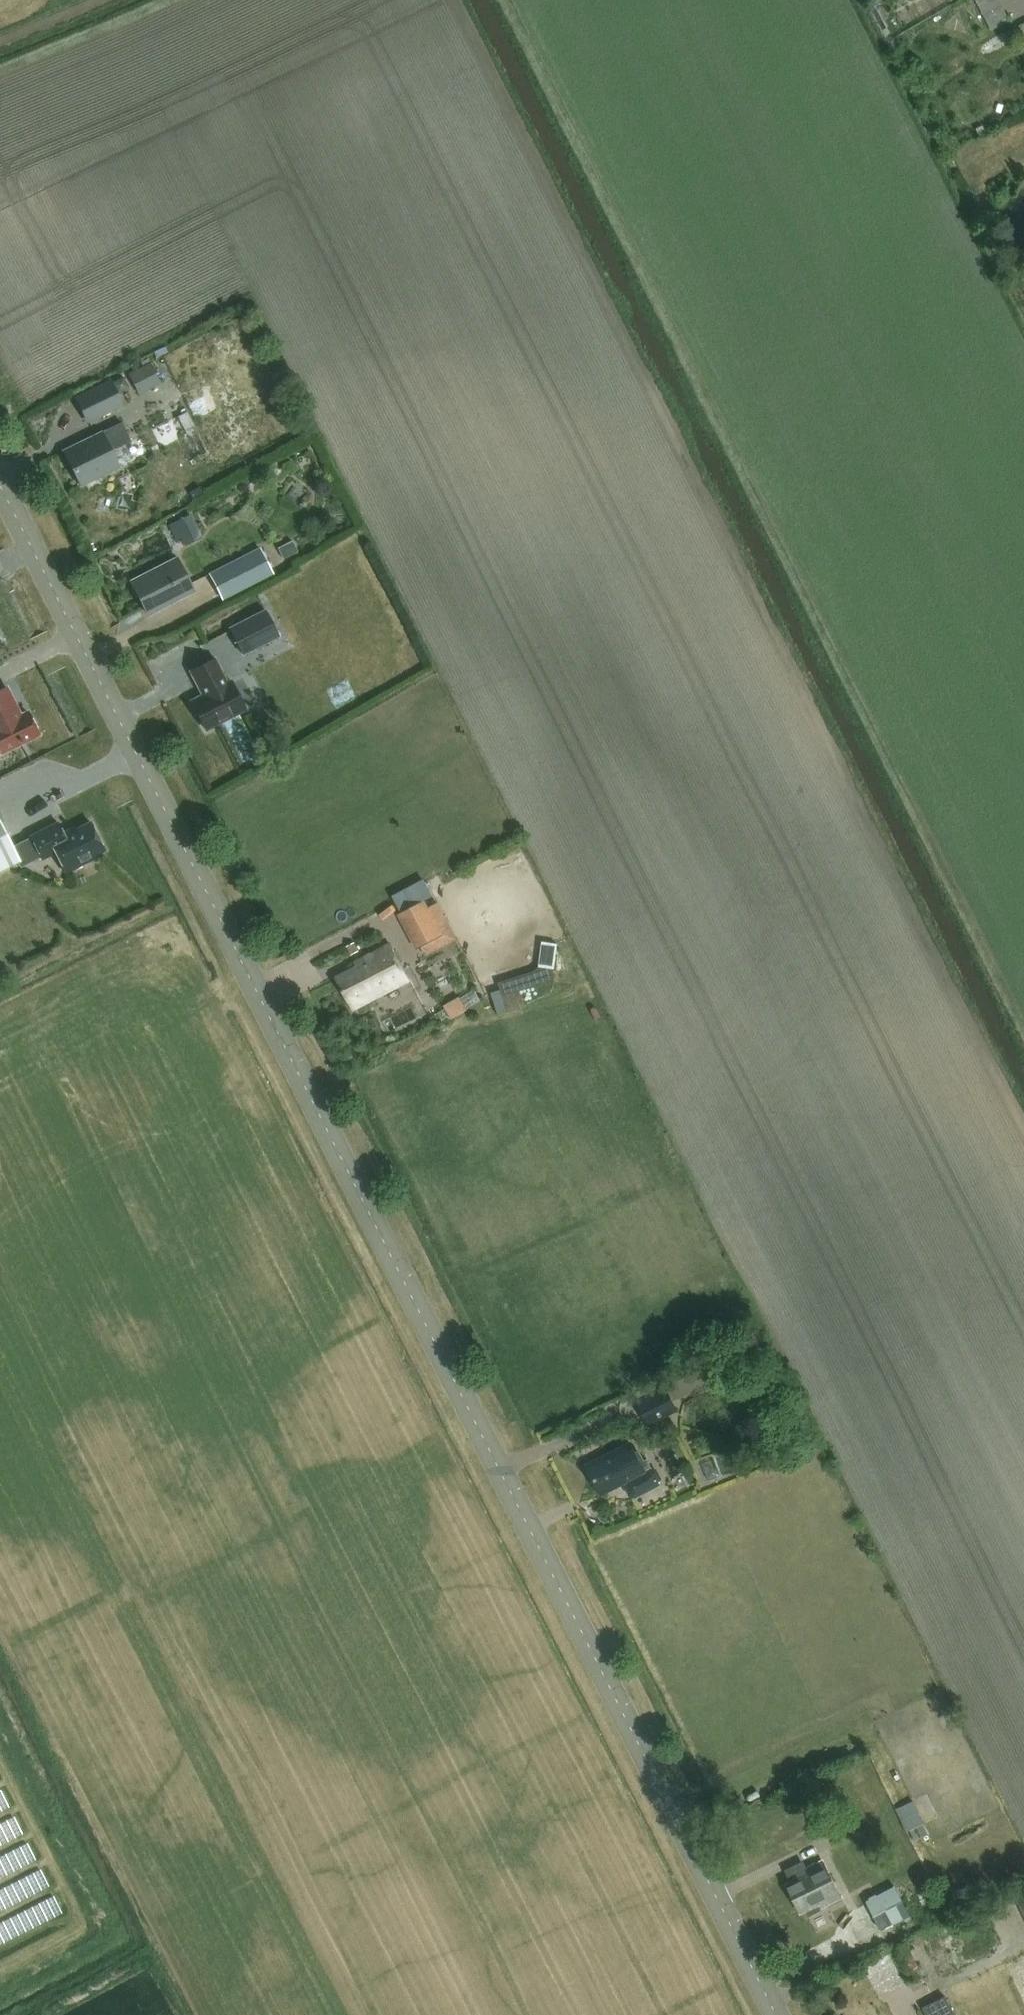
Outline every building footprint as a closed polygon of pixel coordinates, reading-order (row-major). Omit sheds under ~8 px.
[(991,30),(1009,21),(998,0),(975,0),(991,30)] [(150,364),(129,374),(138,393),(160,383),(150,364)] [(125,389),(127,383),(124,377),(114,382),(119,392),(125,389)] [(113,381),(77,399),(88,421),(124,403),(113,381)] [(123,422),(96,435),(64,450),(81,485),(120,467),(112,451),(132,441),(123,422)] [(186,545),(202,537),(191,513),(169,524),(177,541),(183,538),(186,545)] [(236,590),(295,560),(286,544),(228,574),(236,590)] [(148,614),(195,591),(178,558),(132,582),(148,614)] [(230,628),(243,654),(280,635),(267,609),(230,628)] [(192,700),(207,730),(247,710),(231,680),(228,682),(216,658),(191,671),(198,686),(200,684),(205,693),(192,700)] [(0,691),(0,749),(1,752),(39,733),(29,713),(22,717),(7,687),(0,691)] [(0,819),(0,871),(19,861),(22,867),(42,857),(43,859),(56,853),(67,873),(93,860),(94,856),(106,850),(91,822),(65,835),(58,822),(31,836),(32,838),(14,847),(0,819)] [(399,913),(418,949),(445,935),(426,899),(399,913)] [(354,1009),(411,979),(391,942),(356,961),(358,966),(337,977),(354,1009)] [(555,968),(558,944),(544,942),(541,966),(555,968)] [(504,995),(552,980),(548,968),(500,982),(504,995)] [(668,1386),(675,1400),(720,1377),(713,1363),(668,1386)] [(680,1409),(675,1400),(668,1386),(638,1402),(650,1425),(680,1409)] [(631,1494),(636,1496),(660,1483),(662,1477),(655,1465),(653,1467),(648,1457),(641,1461),(631,1442),(587,1465),(602,1493),(628,1480),(626,1485),(631,1494)] [(921,1797),(902,1805),(912,1827),(931,1819),(921,1797)] [(808,1914),(879,1878),(861,1841),(835,1854),(822,1860),(789,1876),(792,1881),(787,1883),(802,1912),(806,1910),(808,1914)] [(881,1929),(910,1914),(896,1886),(867,1900),(881,1929)] [(946,2005),(923,2014),(951,2014),(946,2005)]
